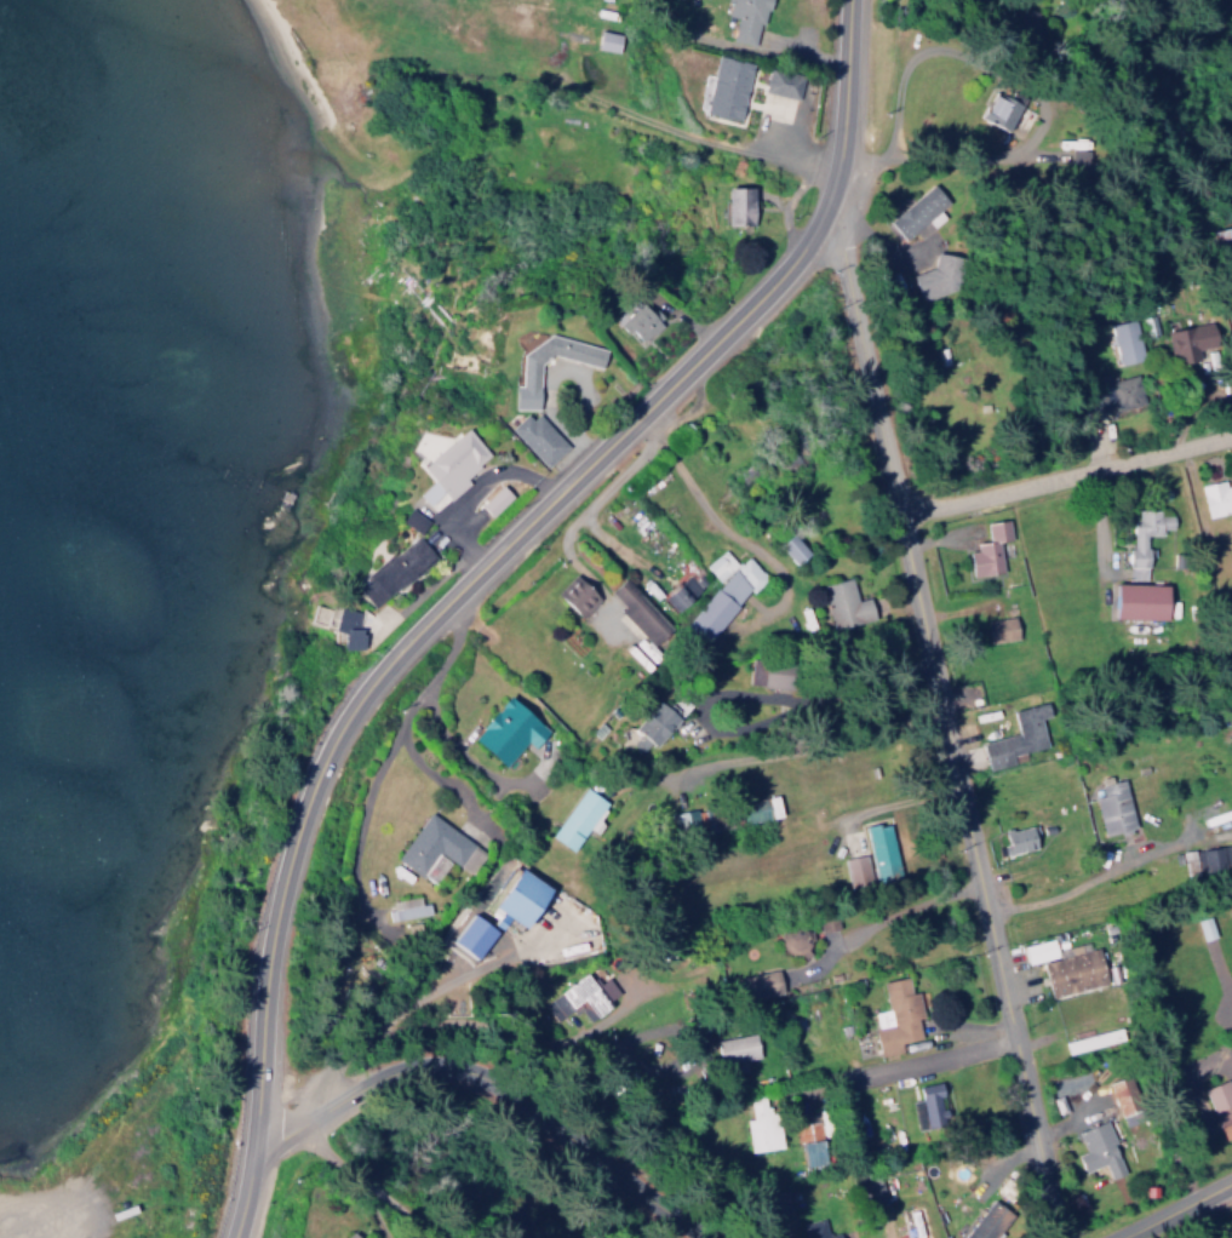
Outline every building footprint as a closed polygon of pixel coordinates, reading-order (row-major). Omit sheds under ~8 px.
[(727,0),(729,1),(725,15),(734,17),(730,40),(757,46),(767,0),(727,0)] [(619,34),(598,30),(594,48),(615,52),(619,34)] [(703,114),(739,121),(750,61),(714,55),(703,114)] [(795,100),(802,75),(769,66),(762,90),(795,100)] [(1015,94),(1012,101),(995,94),(987,110),(980,106),(975,118),(1006,132),(1022,97),(1015,94)] [(900,244),(946,200),(928,181),(882,226),(900,244)] [(752,225),(753,187),(726,187),(725,224),(752,225)] [(1218,267),(1230,265),(1231,275),(1231,227),(1212,230),(1218,267)] [(909,276),(922,302),(963,283),(949,254),(940,257),(938,252),(928,257),(932,265),(909,276)] [(615,320),(640,344),(662,321),(637,298),(615,320)] [(1109,325),(1119,366),(1143,359),(1133,319),(1109,325)] [(598,366),(602,348),(538,333),(535,351),(522,348),(509,405),(530,409),(543,354),(598,366)] [(1100,411),(1141,403),(1135,375),(1095,383),(1100,411)] [(546,467),(565,447),(526,409),(507,429),(546,467)] [(420,467),(431,480),(416,494),(430,510),(490,458),(464,428),(420,467)] [(1224,486),(1223,479),(1198,484),(1205,517),(1231,512),(1231,484),(1224,486)] [(489,517),(511,496),(500,484),(478,505),(489,517)] [(398,519),(417,534),(426,522),(407,507),(398,519)] [(1128,576),(1148,577),(1148,547),(1144,547),(1145,534),(1171,535),(1172,515),(1158,515),(1159,509),(1130,509),(1128,576)] [(985,523),(987,544),(968,546),(972,577),(1002,573),(998,542),(1010,540),(1008,520),(985,523)] [(779,544),(793,566),(809,556),(794,533),(779,544)] [(353,586),(370,607),(432,555),(414,534),(353,586)] [(703,568),(720,582),(681,628),(704,647),(765,574),(744,556),(738,564),(720,549),(703,568)] [(671,610),(708,588),(697,570),(660,593),(671,610)] [(556,597),(585,615),(599,593),(570,575),(556,597)] [(652,609),(624,578),(606,594),(634,625),(652,609)] [(1169,585),(1116,584),(1115,617),(1168,618),(1169,585)] [(353,618),(353,609),(332,609),(331,639),(338,639),(338,649),(363,649),(363,618),(353,618)] [(986,621),(988,643),(1014,640),(1012,618),(986,621)] [(504,766),(524,741),(533,747),(548,729),(506,696),(471,739),(504,766)] [(981,742),(987,770),(1013,764),(1011,756),(1044,748),(1037,718),(1048,716),(1045,702),(1010,710),(1016,734),(981,742)] [(645,723),(639,719),(631,732),(657,748),(677,715),(657,703),(645,723)] [(1124,779),(1110,782),(1109,776),(1097,778),(1100,796),(1093,797),(1101,837),(1134,830),(1124,779)] [(605,800),(581,786),(551,838),(575,852),(605,800)] [(781,816),(777,795),(739,804),(744,824),(781,816)] [(426,806),(483,846),(468,869),(434,844),(417,867),(394,850),(426,806)] [(702,831),(695,808),(674,814),(681,838),(702,831)] [(874,883),(899,878),(888,822),(863,827),(874,883)] [(994,847),(997,858),(1038,847),(1031,824),(1002,832),(1005,844),(994,847)] [(842,858),(845,887),(868,885),(865,856),(842,858)] [(487,917),(503,928),(510,918),(527,930),(554,892),(522,869),(487,917)] [(419,904),(417,897),(382,904),(385,922),(429,913),(427,903),(419,904)] [(447,942),(477,961),(497,930),(467,911),(447,942)] [(1022,945),(1026,964),(1041,961),(1049,994),(1100,983),(1090,941),(1056,949),(1053,938),(1022,945)] [(594,1018),(611,1006),(607,1000),(617,993),(606,976),(594,984),(586,972),(547,998),(552,1006),(559,1002),(566,1012),(583,1000),(594,1018)] [(741,999),(780,996),(778,972),(739,975),(741,999)] [(880,982),(885,1009),(873,1012),(875,1025),(871,1025),(877,1057),(902,1052),(900,1044),(919,1040),(915,1018),(921,1016),(915,990),(908,992),(905,977),(880,982)] [(716,1039),(719,1064),(757,1059),(754,1034),(716,1039)] [(1143,1120),(1131,1076),(1108,1082),(1120,1126),(1143,1120)] [(1231,1136),(1231,1084),(1230,1079),(1202,1089),(1215,1125),(1217,1124),(1223,1140),(1231,1136)] [(914,1129),(945,1125),(939,1082),(915,1085),(917,1101),(910,1102),(914,1129)] [(746,1152),(779,1147),(771,1098),(745,1102),(747,1117),(741,1118),(746,1152)] [(1075,1132),(1082,1152),(1074,1155),(1081,1173),(1102,1165),(1108,1181),(1125,1174),(1105,1121),(1075,1132)] [(802,1166),(823,1164),(821,1140),(800,1142),(802,1166)] [(1010,1214),(990,1199),(963,1237),(993,1237),(1010,1214)] [(802,1237),(836,1237),(834,1232),(824,1234),(820,1218),(798,1223),(802,1237)] [(351,1228),(339,1237),(359,1237),(351,1228)] [(904,1233),(905,1237),(921,1237),(919,1229),(904,1233)]
